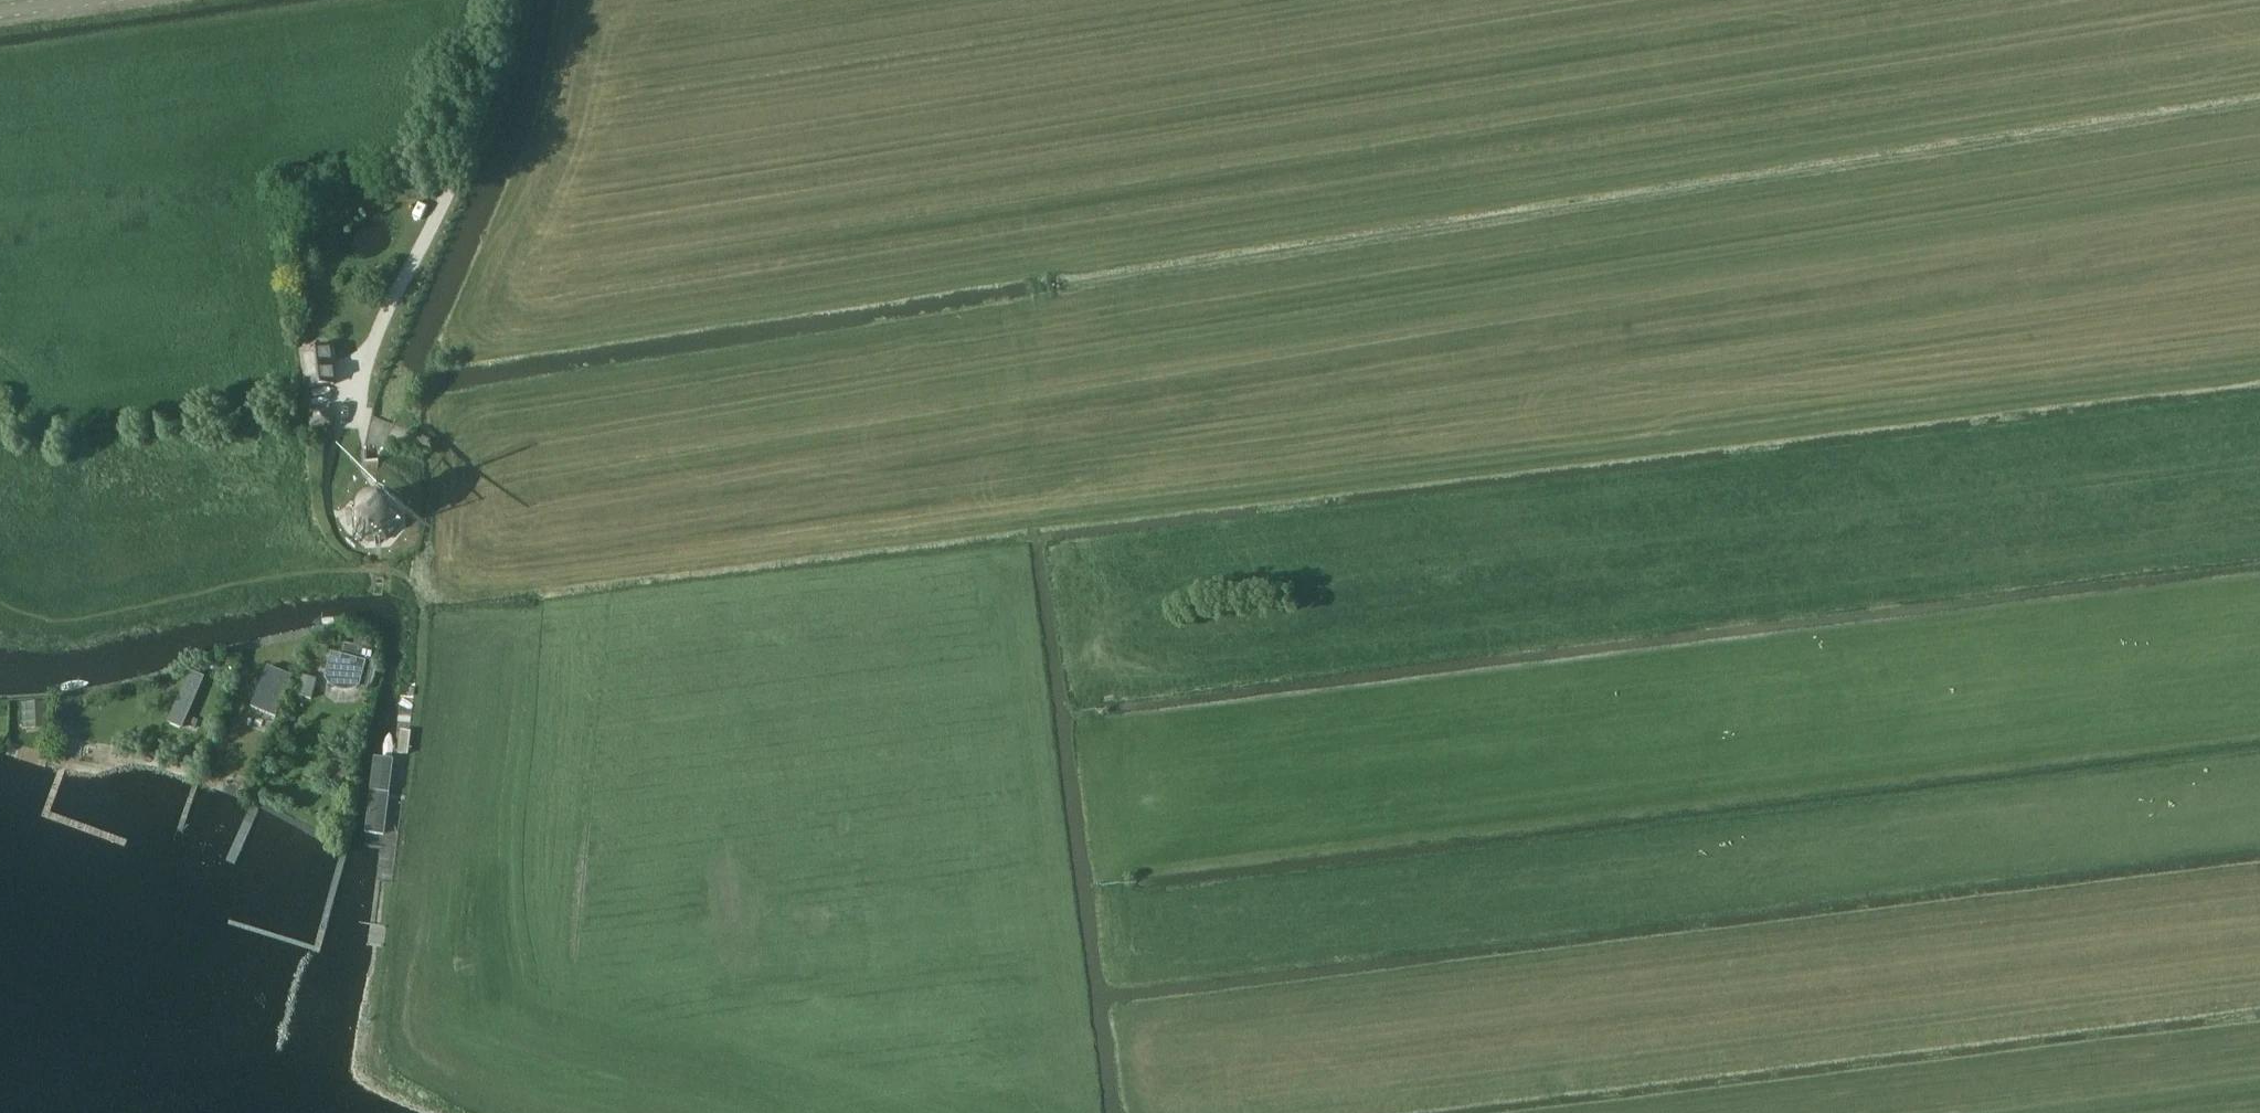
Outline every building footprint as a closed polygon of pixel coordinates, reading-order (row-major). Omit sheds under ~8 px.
[(339,387),(336,354),(303,356),(305,389),(339,387)] [(314,429),(334,428),(332,408),(313,409),(314,429)] [(386,539),(398,525),(396,508),(383,496),(366,498),(354,511),(356,529),(369,540),(386,539)] [(331,653),(325,677),(327,680),(330,683),(333,686),(336,687),(338,688),(341,689),(343,689),(346,689),(348,690),(350,689),(354,689),(356,688),(360,686),(361,684),(370,686),(378,653),(345,644),(342,655),(331,653)] [(269,667),(253,707),(275,716),(291,676),(269,667)] [(205,678),(190,672),(168,724),(182,730),(205,678)] [(301,675),(296,695),(312,698),(316,679),(301,675)] [(197,701),(192,725),(205,728),(209,703),(197,701)] [(59,703),(58,723),(69,724),(70,703),(59,703)] [(10,704),(10,730),(35,730),(35,704),(10,704)] [(402,731),(400,755),(410,756),(413,733),(402,731)] [(378,759),(370,837),(388,839),(396,761),(378,759)]
